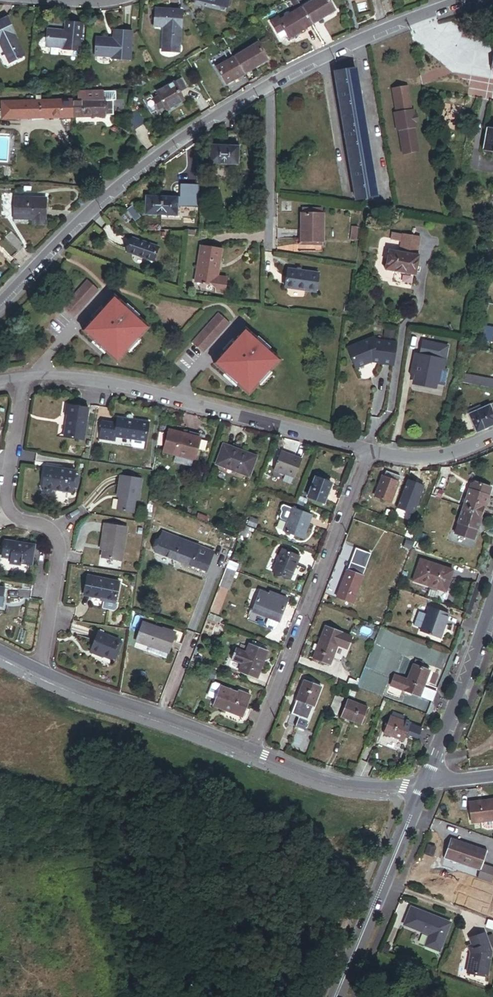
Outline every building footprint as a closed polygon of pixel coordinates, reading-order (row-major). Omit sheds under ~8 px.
[(228,9),(231,0),(195,0),(228,9)] [(295,11),(302,7),(299,3),(297,0),(291,0),(290,1),(295,11)] [(335,10),(329,0),(315,0),(302,7),(312,24),(335,10)] [(289,38),(312,24),(302,7),(295,11),(279,20),(278,21),(284,30),(287,36),(289,38)] [(179,27),(180,27),(181,11),(155,9),(154,26),(164,26),(162,46),(178,47),(179,27)] [(277,34),(284,30),(278,21),(279,20),(278,17),(270,22),(277,34)] [(16,50),(13,36),(15,36),(10,19),(0,22),(0,44),(2,53),(16,50)] [(63,50),(79,51),(81,25),(65,23),(64,31),(48,30),(47,35),(46,46),(63,47),(63,50)] [(111,59),(128,61),(131,32),(113,30),(113,39),(96,37),(94,55),(111,56),(111,59)] [(287,36),(284,30),(277,34),(281,40),(287,36)] [(244,74),(266,60),(256,43),(233,57),(244,74)] [(16,50),(2,53),(4,59),(18,56),(16,50)] [(226,85),(244,74),(233,57),(215,68),(226,85)] [(356,200),(377,197),(358,68),(337,71),(356,200)] [(167,110),(184,100),(180,92),(187,88),(181,79),(157,93),(159,97),(158,97),(153,100),(159,110),(165,107),(167,110)] [(401,155),(417,153),(414,128),(416,128),(415,124),(414,116),(413,111),(412,112),(408,86),(392,89),(396,114),(394,114),(396,130),(398,130),(401,155)] [(113,115),(112,100),(103,100),(102,92),(78,92),(78,101),(72,101),(72,116),(113,115)] [(3,118),(72,116),(72,101),(29,102),(29,101),(3,102),(3,118)] [(136,135),(148,127),(139,115),(127,123),(136,135)] [(492,152),(492,128),(488,127),(483,150),(492,152)] [(209,164),(236,165),(237,133),(228,132),(228,146),(210,145),(209,164)] [(145,214),(161,215),(162,196),(146,196),(145,214)] [(161,215),(178,216),(178,197),(162,196),(161,215)] [(32,228),(45,229),(46,199),(15,198),(14,219),(33,220),(32,228)] [(136,222),(141,217),(132,206),(126,210),(136,222)] [(297,243),(318,244),(320,217),(319,217),(300,217),(299,217),(297,243)] [(18,252),(24,247),(12,233),(6,238),(18,252)] [(391,239),(401,241),(402,235),(392,233),(391,239)] [(403,235),(400,252),(417,255),(420,238),(403,235)] [(18,252),(6,238),(0,244),(0,245),(12,258),(18,252)] [(130,253),(156,261),(160,247),(134,239),(130,253)] [(219,278),(223,251),(201,249),(197,285),(219,287),(218,294),(227,295),(228,288),(224,287),(225,279),(219,278)] [(388,270),(414,275),(416,275),(420,256),(417,255),(400,252),(389,250),(385,270),(388,270)] [(280,288),(310,294),(314,276),(284,270),(280,288)] [(414,275),(388,270),(386,281),(412,286),(414,275)] [(88,281),(62,309),(73,319),(98,291),(88,281)] [(93,319),(82,331),(94,342),(95,341),(106,351),(105,352),(117,363),(128,351),(127,350),(136,339),(137,340),(148,328),(136,317),(135,319),(125,309),(126,308),(114,297),(103,309),(104,310),(94,320),(93,319)] [(138,316),(127,306),(126,308),(125,309),(135,319),(136,317),(138,316)] [(101,307),(92,318),(93,319),(94,320),(104,310),(103,309),(101,307)] [(219,314),(191,344),(203,354),(230,324),(219,314)] [(492,344),(492,329),(479,327),(476,341),(492,344)] [(225,352),(214,364),(226,375),(227,374),(238,383),(237,384),(249,395),(260,383),(259,382),(268,372),(269,373),(280,360),(268,350),(267,351),(256,341),(257,340),(245,330),(234,342),(235,343),(226,353),(225,352)] [(129,352),(139,342),(137,340),(136,339),(127,350),(128,351),(129,352)] [(269,348),(258,339),(257,340),(256,341),(267,351),(268,350),(269,348)] [(234,342),(232,340),(223,351),(225,352),(226,353),(235,343),(234,342)] [(94,342),(93,344),(104,353),(105,352),(106,351),(95,341),(94,342)] [(393,369),(396,347),(375,344),(374,341),(347,351),(355,370),(372,364),(380,365),(380,367),(393,369)] [(451,348),(424,344),(422,359),(421,359),(419,370),(415,370),(414,379),(416,382),(419,382),(418,385),(440,388),(440,385),(450,387),(452,373),(448,372),(451,348)] [(269,373),(268,372),(259,382),(260,383),(261,385),(271,374),(269,373)] [(224,377),(235,386),(237,384),(238,383),(227,374),(226,375),(224,377)] [(471,384),(473,376),(465,374),(464,382),(471,384)] [(489,387),(490,379),(473,376),(471,384),(476,385),(489,387)] [(477,394),(492,391),(492,388),(489,387),(476,385),(477,394)] [(492,401),(492,391),(477,394),(479,404),(492,401)] [(64,437),(83,440),(88,408),(66,404),(64,415),(67,415),(64,437)] [(491,405),(482,409),(478,410),(486,429),(492,426),(492,410),(491,405)] [(477,433),(486,429),(478,410),(470,413),(469,414),(477,433)] [(141,445),(145,420),(129,418),(129,415),(128,413),(125,413),(124,414),(123,417),(114,415),(113,421),(99,419),(96,436),(110,438),(111,433),(128,435),(128,441),(130,444),(141,445)] [(193,460),(196,461),(202,438),(170,430),(163,452),(175,455),(193,460)] [(215,465),(251,479),(258,457),(223,443),(215,465)] [(271,465),(292,473),(299,455),(278,447),(271,465)] [(173,463),(191,468),(193,460),(175,455),(173,463)] [(37,484),(68,489),(71,469),(41,463),(37,484)] [(399,483),(401,477),(386,471),(384,477),(399,483)] [(305,493),(321,499),(328,481),(321,478),(313,475),(312,475),(305,493)] [(135,500),(138,500),(141,480),(120,477),(117,497),(120,498),(117,511),(133,514),(135,500)] [(376,496),(391,502),(399,483),(384,477),(376,496)] [(484,513),(492,488),(476,482),(472,484),(465,503),(462,502),(461,505),(464,506),(484,513)] [(288,519),(293,504),(285,501),(282,502),(281,505),(282,508),(280,514),(281,516),(288,519)] [(304,535),(312,511),(293,504),(288,519),(284,528),(304,535)] [(478,529),(484,513),(464,506),(459,522),(459,523),(455,533),(474,539),(478,529)] [(259,517),(251,514),(249,521),(256,524),(259,517)] [(99,554),(118,558),(124,524),(101,521),(100,530),(103,530),(100,547),(99,554)] [(409,539),(412,531),(391,524),(388,531),(409,539)] [(204,568),(212,547),(160,527),(152,548),(204,568)] [(417,541),(424,543),(428,534),(421,531),(417,541)] [(28,560),(31,541),(1,536),(0,544),(0,555),(7,556),(6,560),(17,562),(17,561),(18,558),(28,560)] [(472,547),(486,552),(489,544),(475,539),(472,547)] [(273,568),(290,574),(298,551),(281,545),(273,568)] [(239,561),(230,557),(228,564),(236,568),(239,561)] [(430,584),(446,590),(453,570),(422,558),(413,581),(429,587),(430,584)] [(364,576),(363,576),(366,568),(351,562),(348,571),(348,570),(341,587),(344,588),(340,598),(354,603),(364,576)] [(236,568),(228,564),(221,582),(230,585),(236,568)] [(112,599),(116,578),(85,572),(81,591),(101,595),(99,605),(110,607),(112,606),(114,599),(112,599)] [(252,608),(278,618),(287,594),(268,587),(267,591),(260,588),(252,608)] [(421,631),(440,638),(449,614),(430,606),(427,615),(422,629),(421,631)] [(278,618),(252,608),(249,607),(246,616),(272,626),(275,624),(278,618)] [(427,615),(419,613),(414,626),(422,629),(427,615)] [(176,630),(144,619),(137,637),(151,642),(169,649),(176,630)] [(330,665),(338,644),(347,647),(351,636),(326,626),(318,645),(315,644),(312,649),(316,651),(313,658),(330,665)] [(88,647),(109,656),(110,654),(116,640),(118,636),(96,627),(88,647)] [(261,641),(263,637),(253,633),(252,637),(261,641)] [(240,663),(258,670),(262,659),(265,652),(268,644),(267,643),(261,641),(252,637),(250,637),(247,644),(242,656),(240,663)] [(120,642),(116,640),(110,654),(115,656),(120,642)] [(232,652),(242,656),(247,644),(237,640),(232,652)] [(169,649),(151,642),(149,648),(167,655),(169,649)] [(437,691),(424,686),(431,670),(422,667),(424,662),(417,659),(415,664),(414,664),(408,679),(404,690),(433,701),(437,691)] [(239,685),(223,679),(224,676),(216,672),(210,688),(219,691),(216,697),(228,702),(226,708),(244,715),(248,714),(253,700),(248,699),(253,687),(241,682),(239,685)] [(404,690),(408,679),(396,675),(392,685),(404,690)] [(358,682),(350,679),(348,684),(356,687),(358,682)] [(309,720),(322,686),(305,680),(292,713),(301,717),(309,720)] [(331,712),(338,714),(345,697),(338,694),(331,712)] [(343,716),(362,723),(369,704),(350,697),(343,716)] [(405,740),(406,736),(407,734),(418,738),(423,728),(399,719),(401,714),(394,712),(393,716),(391,716),(385,732),(401,739),(405,740)] [(309,720),(301,717),(299,724),(306,727),(309,720)] [(465,804),(468,824),(492,821),(492,801),(465,804)] [(478,865),(482,852),(448,839),(441,858),(475,871),(478,865)] [(472,879),(487,885),(492,871),(478,865),(475,871),(472,879)] [(404,924),(428,936),(423,947),(438,953),(450,925),(411,907),(404,924)] [(491,953),(484,934),(470,939),(472,946),(468,948),(471,954),(467,974),(486,978),(491,953)]
